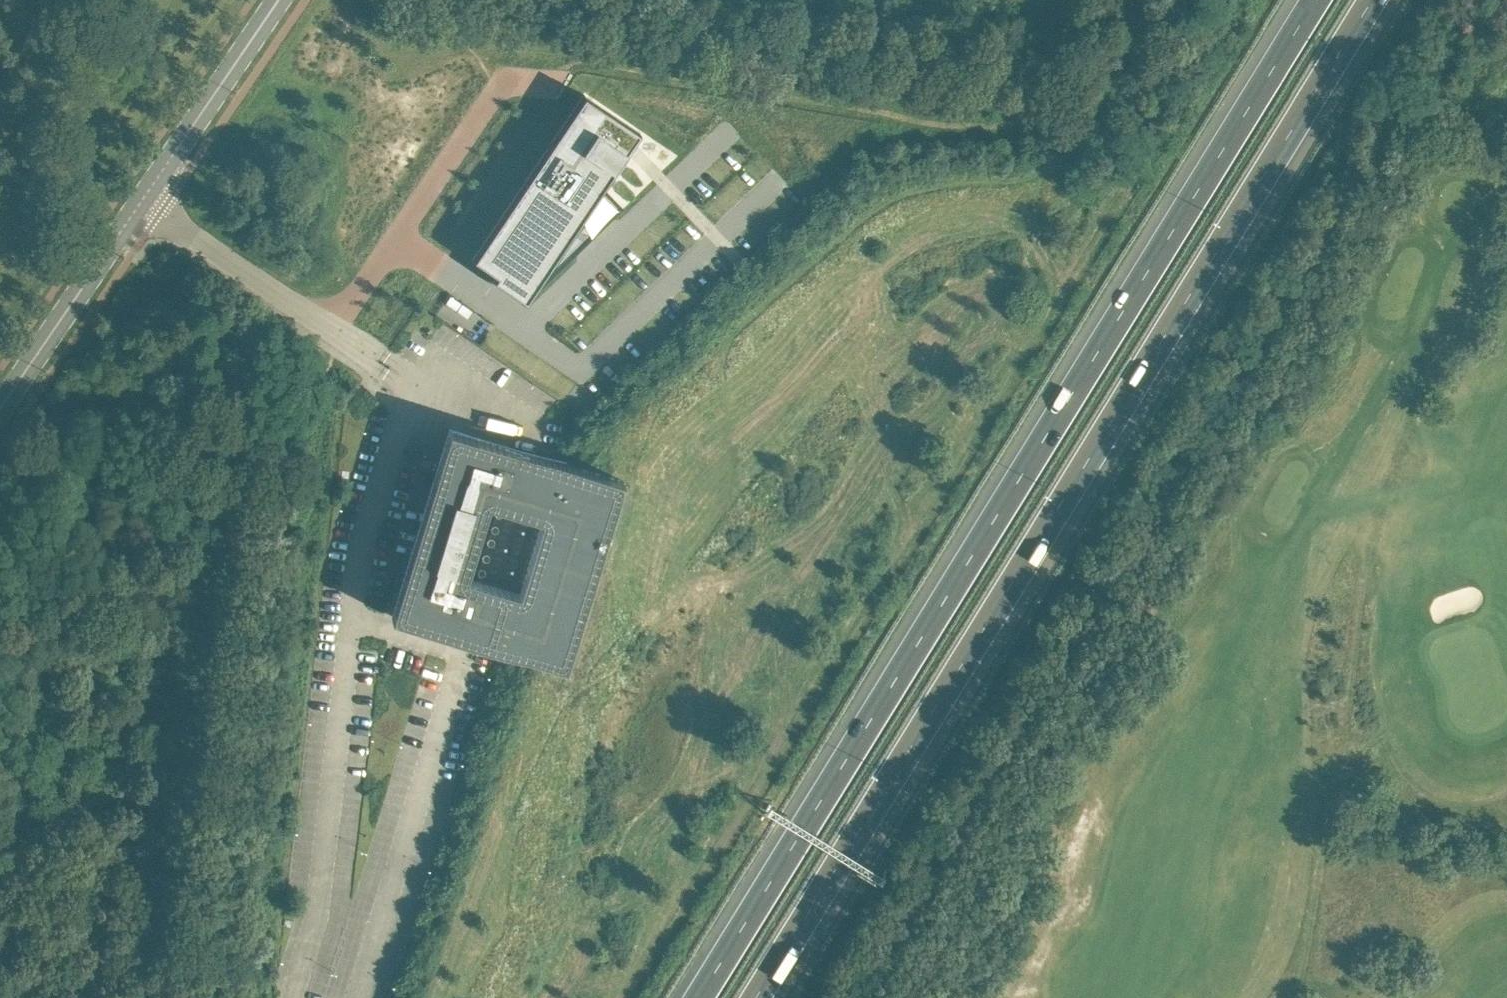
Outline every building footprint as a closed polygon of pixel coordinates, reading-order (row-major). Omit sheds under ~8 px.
[(585,94),(474,258),(497,274),(494,279),(526,301),(623,207),(603,187),(640,132),(585,94)] [(582,468),(449,427),(391,617),(567,671),(625,481),(582,468)]
